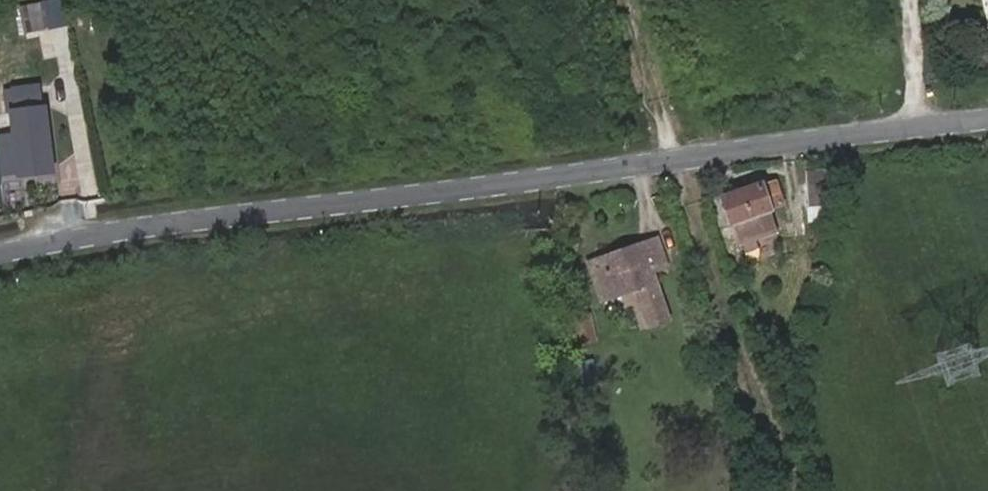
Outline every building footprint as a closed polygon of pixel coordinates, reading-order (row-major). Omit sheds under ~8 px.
[(26,6),(30,33),(70,26),(66,0),(64,0),(26,6)] [(19,117),(50,114),(49,102),(18,105),(19,117)] [(56,175),(50,114),(19,117),(19,127),(20,138),(2,140),(5,173),(24,171),(25,178),(56,175)] [(836,176),(810,178),(813,210),(839,208),(836,176)] [(0,189),(0,194),(2,210),(16,208),(14,187),(0,189)] [(765,192),(729,205),(738,231),(743,245),(778,233),(773,219),(772,215),(786,210),(778,190),(766,195),(765,192)] [(640,293),(645,306),(654,331),(673,325),(656,270),(670,265),(663,246),(595,269),(607,306),(629,297),(640,293)] [(595,321),(582,325),(587,350),(601,347),(595,321)]
